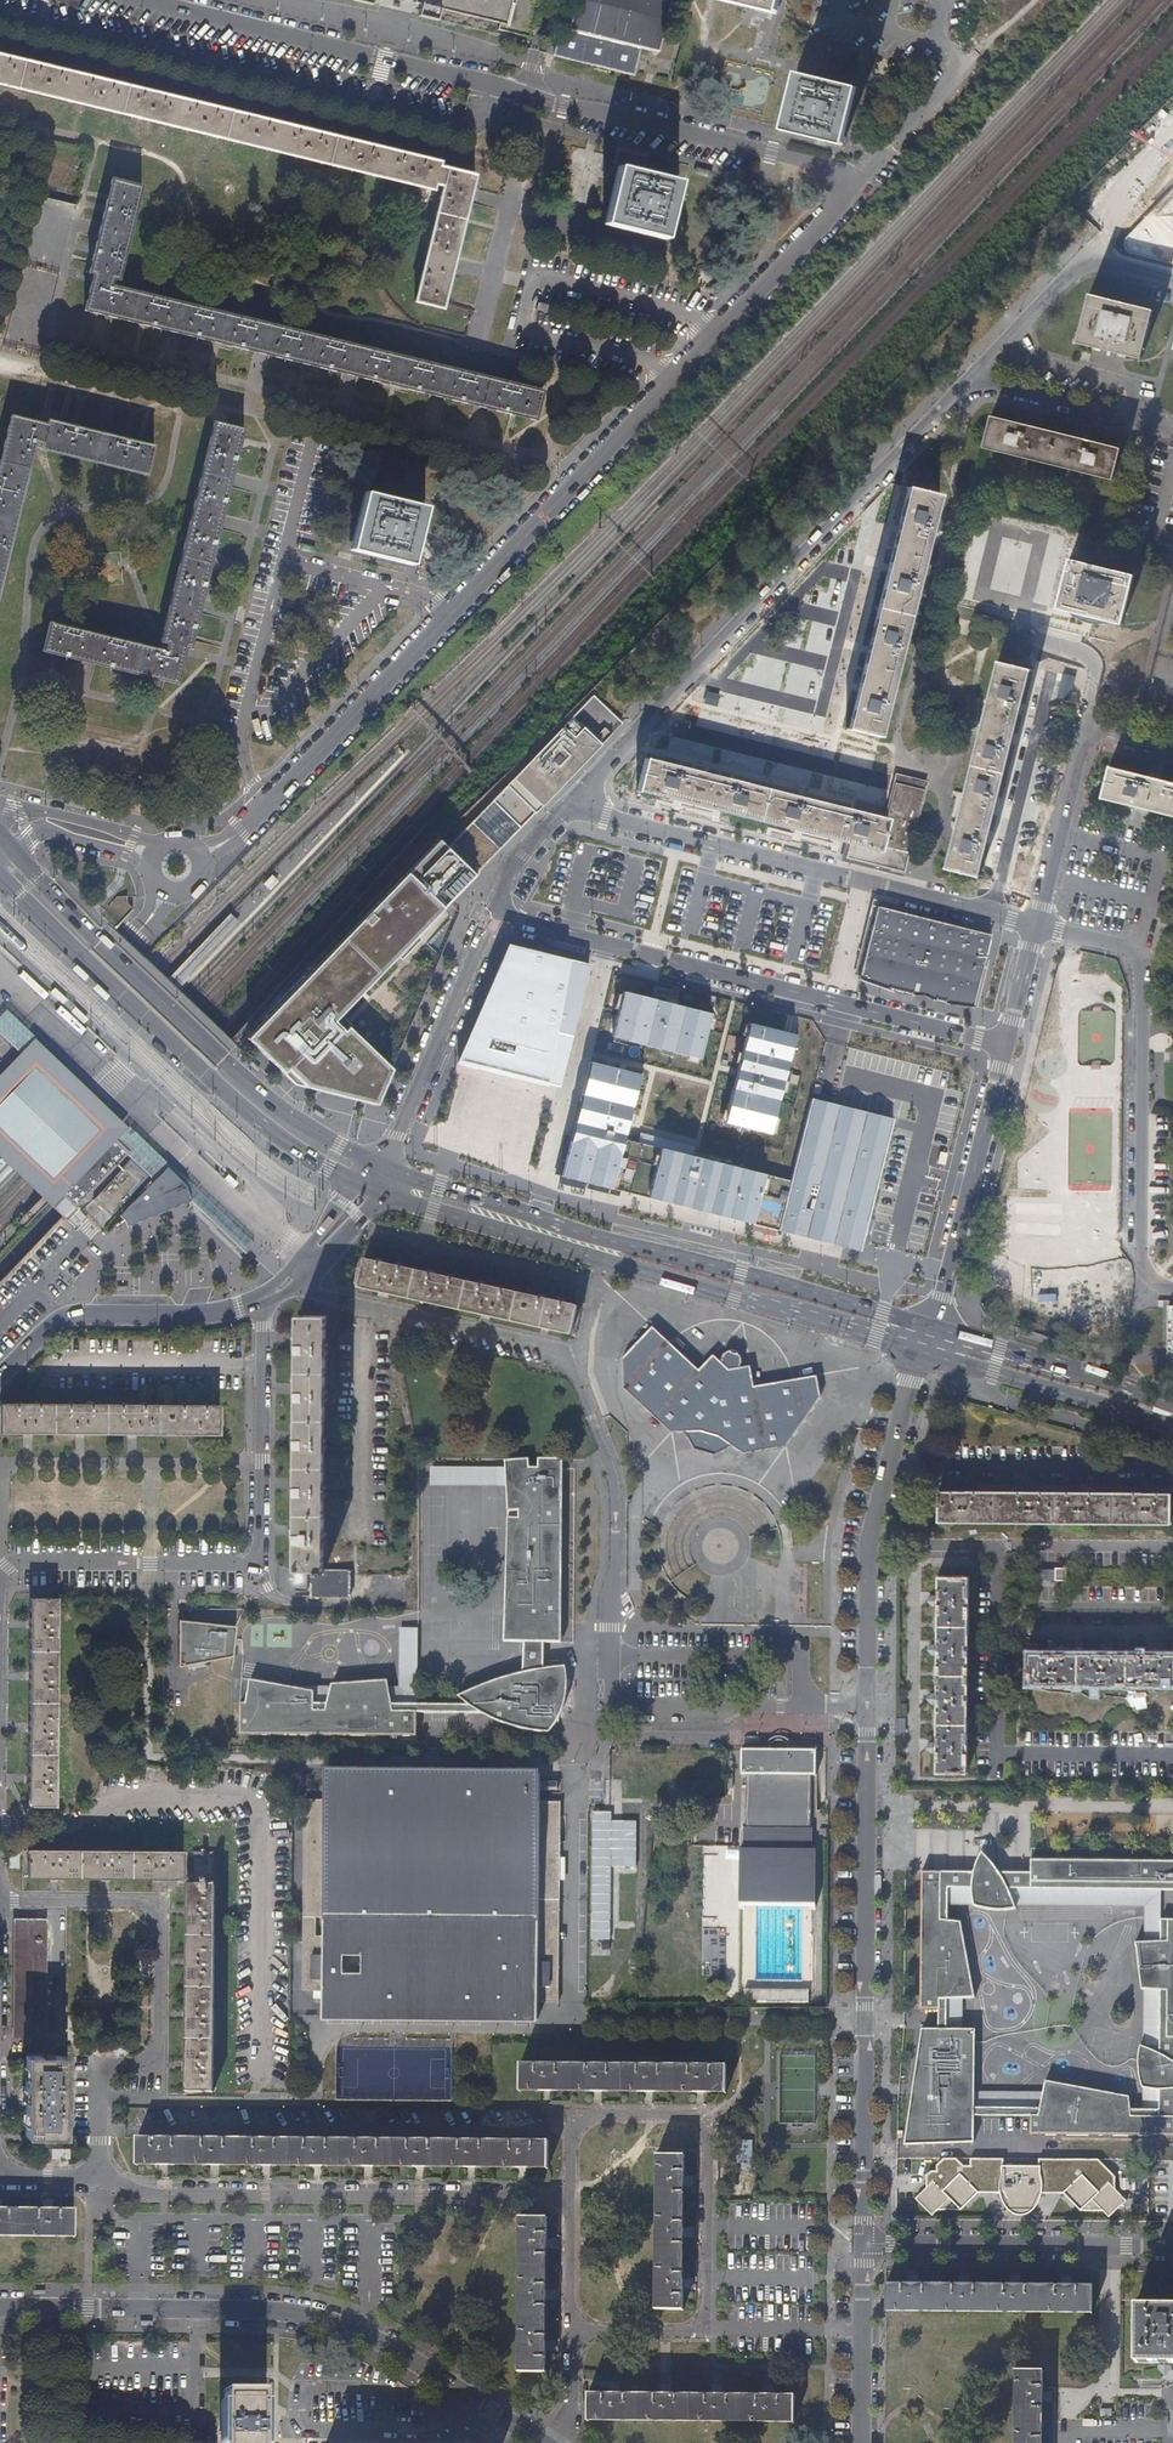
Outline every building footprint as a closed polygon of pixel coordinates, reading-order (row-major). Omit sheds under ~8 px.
[(412,4),(420,5),(417,16),(436,21),(439,10),(498,24),(497,30),(527,38),(529,32),(533,33),(539,8),(535,7),(537,2),(540,3),(541,0),(413,0),(412,4)] [(671,0),(575,0),(567,31),(560,29),(554,56),(632,75),(638,48),(658,53),(671,0)] [(773,0),(730,0),(770,10),(773,0)] [(0,54),(0,84),(440,191),(413,301),(442,308),(475,176),(438,167),(440,162),(0,54)] [(839,141),(851,91),(797,78),(786,128),(839,141)] [(661,235),(674,184),(620,171),(607,222),(661,235)] [(539,391),(109,287),(111,277),(118,279),(141,187),(111,180),(88,272),(92,273),(84,309),(532,417),(539,391)] [(1142,213),(1106,250),(1172,267),(1172,181),(1142,213)] [(1152,310),(1088,294),(1075,343),(1140,359),(1152,310)] [(546,314),(548,307),(537,304),(535,311),(546,314)] [(35,441),(42,443),(41,449),(146,474),(152,447),(47,421),(47,425),(11,417),(0,461),(0,583),(35,441)] [(989,417),(982,446),(1112,478),(1120,449),(989,417)] [(188,648),(242,430),(214,423),(161,642),(166,643),(164,651),(49,623),(41,651),(176,683),(184,647),(188,648)] [(938,495),(906,487),(846,729),(878,737),(938,495)] [(409,560),(421,510),(367,497),(356,547),(409,560)] [(826,664),(847,553),(833,550),(812,661),(826,664)] [(1133,574),(1069,559),(1056,610),(1071,614),(1102,622),(1120,627),(1133,574)] [(1030,668),(998,661),(946,867),(977,876),(991,820),(1003,775),(1015,724),(1030,668)] [(306,1085),(374,1102),(390,1065),(348,1025),(344,1029),(335,1019),(459,891),(622,724),(583,686),(246,1035),(283,1070),(287,1066),(306,1085)] [(881,849),(887,820),(644,759),(637,789),(847,842),(881,849)] [(1100,797),(1172,815),(1172,782),(1108,766),(1100,797)] [(898,773),(897,778),(896,782),(924,790),(926,780),(898,773)] [(881,849),(847,842),(844,857),(904,872),(924,790),(896,782),(896,784),(892,800),(890,806),(887,820),(881,849)] [(1020,865),(1017,880),(1029,883),(1032,867),(1020,865)] [(990,934),(876,905),(874,916),(858,978),(882,984),(882,986),(898,992),(915,995),(916,992),(972,1007),(990,934)] [(589,966),(510,947),(467,1043),(481,1046),(476,1067),(560,1086),(589,966)] [(104,1001),(109,996),(75,965),(71,969),(83,981),(91,989),(92,989),(104,1001)] [(712,1015),(624,993),(613,1038),(701,1060),(712,1015)] [(5,1009),(0,1014),(0,1035),(18,1053),(33,1038),(35,1040),(36,1038),(5,1009)] [(1075,1012),(1075,1316),(1112,1316),(1113,1012),(1075,1012)] [(797,1036),(752,1024),(726,1124),(771,1136),(797,1036)] [(33,1038),(18,1053),(17,1054),(6,1065),(0,1072),(0,1098),(10,1087),(20,1077),(28,1069),(32,1065),(46,1078),(70,1101),(96,1126),(103,1132),(113,1142),(116,1139),(127,1127),(94,1096),(72,1075),(35,1040),(33,1038)] [(778,1229),(790,1181),(625,1141),(642,1075),(596,1063),(576,1145),(569,1144),(561,1175),(778,1229)] [(70,1101),(46,1078),(32,1065),(28,1069),(20,1077),(10,1087),(0,1098),(0,1160),(0,1166),(1,1168),(0,1169),(0,1180),(10,1169),(11,1170),(43,1200),(55,1211),(63,1219),(65,1217),(67,1215),(59,1208),(62,1204),(65,1201),(74,1209),(76,1207),(126,1154),(113,1142),(103,1132),(96,1126),(70,1101)] [(287,1066),(283,1070),(295,1082),(306,1085),(287,1066)] [(812,1094),(790,1181),(778,1229),(862,1249),(896,1117),(812,1094)] [(167,1168),(169,1165),(129,1126),(127,1127),(116,1139),(129,1152),(126,1154),(154,1182),(167,1168)] [(169,1165),(167,1168),(186,1186),(191,1199),(192,1203),(246,1254),(255,1244),(171,1163),(169,1165)] [(186,1186),(167,1168),(154,1182),(119,1216),(124,1222),(127,1229),(187,1205),(192,1203),(191,1199),(186,1186)] [(363,1257),(357,1286),(570,1333),(577,1304),(363,1257)] [(325,1315),(296,1316),(294,1570),(311,1570),(310,1596),(349,1597),(350,1570),(323,1570),(325,1315)] [(621,1358),(623,1388),(670,1432),(684,1431),(694,1449),(714,1455),(732,1445),(743,1453),(785,1446),(817,1400),(817,1375),(753,1386),(749,1365),(739,1367),(741,1360),(740,1357),(739,1354),(737,1352),(736,1352),(735,1353),(731,1352),(731,1350),(730,1350),(725,1352),(723,1354),(721,1357),(720,1362),(712,1354),(698,1369),(652,1326),(621,1358)] [(218,1434),(218,1405),(0,1403),(0,1432),(218,1434)] [(528,1509),(509,1513),(512,1576),(524,1578),(524,1594),(510,1595),(503,1636),(522,1639),(522,1643),(522,1674),(457,1698),(467,1706),(391,1706),(386,1682),(331,1686),(326,1706),(313,1706),(313,1693),(249,1680),(246,1704),(240,1704),(240,1737),(416,1738),(416,1714),(479,1714),(491,1720),(558,1720),(564,1705),(565,1699),(566,1689),(566,1677),(564,1668),(550,1669),(543,1670),(543,1644),(560,1644),(560,1642),(561,1469),(537,1468),(528,1469),(512,1469),(519,1497),(528,1497),(528,1509)] [(1170,1493),(938,1491),(937,1522),(1170,1524),(1170,1493)] [(1039,1568),(1038,1579),(1065,1580),(1066,1569),(1039,1568)] [(936,1605),(936,1645),(936,1654),(935,1694),(935,1703),(935,1742),(935,1752),(935,1773),(967,1774),(968,1576),(937,1576),(936,1596),(936,1605)] [(28,1598),(27,1805),(54,1805),(55,1599),(28,1598)] [(235,1628),(177,1621),(177,1669),(231,1658),(235,1628)] [(1053,1643),(1048,1648),(1048,1653),(1058,1653),(1058,1648),(1053,1643)] [(1102,1644),(1097,1649),(1097,1653),(1107,1653),(1107,1649),(1102,1644)] [(1151,1644),(1146,1649),(1146,1654),(1155,1654),(1155,1649),(1151,1644)] [(1028,1653),(1027,1685),(1172,1686),(1172,1654),(1155,1654),(1146,1654),(1107,1653),(1097,1653),(1058,1653),(1048,1653),(1028,1653)] [(773,1743),(771,1744),(769,1747),(768,1750),(788,1750),(788,1748),(786,1745),(784,1743),(781,1741),(778,1741),(775,1742),(773,1743)] [(746,1828),(743,1828),(743,1881),(741,1881),(741,1934),(739,1934),(739,1988),(744,1988),(744,2001),(808,2002),(808,1989),(815,1989),(815,1935),(813,1935),(813,1882),(812,1882),(812,1829),(810,1829),(811,1776),(815,1776),(816,1752),(816,1751),(788,1750),(768,1750),(741,1750),(741,1775),(746,1775),(746,1828)] [(324,1800),(303,1800),(302,1990),(322,1990),(322,2017),(538,2019),(538,2003),(558,2003),(560,1803),(539,1802),(540,1776),(324,1775),(324,1800)] [(545,1787),(545,1799),(558,1799),(558,1787),(545,1787)] [(610,1814),(591,1814),(590,1942),(609,1942),(609,1924),(634,1924),(635,1823),(610,1823),(610,1814)] [(183,1851),(27,1850),(27,1877),(183,1879),(183,1851)] [(192,1885),(186,1885),(185,2092),(213,2092),(215,1851),(192,1851),(192,1885)] [(1030,1860),(1030,1872),(999,1872),(990,1861),(982,1852),(981,1855),(978,1859),(975,1865),(974,1872),(922,1872),(922,1878),(1172,1880),(1172,1860),(1030,1860)] [(922,1878),(921,2010),(939,2010),(947,2010),(948,2000),(963,1998),(974,1996),(959,1920),(946,1919),(947,1904),(947,1886),(970,1887),(973,1904),(980,1906),(987,1908),(996,1909),(1002,1908),(1007,1908),(1015,1906),(1013,1903),(1010,1893),(1007,1886),(1160,1887),(1172,1887),(1172,1880),(922,1878)] [(970,1887),(947,1886),(947,1904),(973,1904),(970,1887)] [(1007,1886),(1010,1893),(1013,1903),(1143,1903),(1160,1903),(1160,1887),(1007,1886)] [(1160,1903),(1143,1903),(1143,1914),(1144,1939),(1160,1939),(1160,1917),(1160,1903)] [(923,2029),(904,2146),(974,2143),(974,2115),(1030,2115),(1030,2135),(1172,2137),(1172,1918),(1160,1917),(1160,1939),(1144,1939),(1134,1940),(1141,1987),(1160,1988),(1159,2051),(1149,2046),(1140,2043),(1139,2048),(1138,2059),(1138,2063),(1138,2071),(1140,2079),(1141,2085),(1142,2085),(1158,2087),(1159,2107),(1142,2107),(1130,2107),(1130,2094),(1045,2079),(1040,2106),(1030,2106),(974,2106),(974,2089),(974,2041),(974,2028),(962,2029),(947,2029),(938,2029),(923,2029)] [(45,1918),(18,1918),(17,2033),(44,2033),(45,1918)] [(947,2010),(948,2010),(947,2029),(962,2029),(963,1998),(948,2000),(947,2010)] [(947,2010),(939,2010),(938,2029),(947,2029),(948,2010),(947,2010)] [(64,2056),(25,2055),(25,2136),(64,2136),(64,2056)] [(726,2065),(520,2064),(520,2091),(725,2093),(726,2065)] [(792,2094),(785,2093),(781,2122),(813,2127),(816,2103),(804,2102),(806,2086),(793,2084),(792,2094)] [(1158,2087),(1142,2085),(1142,2107),(1159,2107),(1158,2087)] [(1030,2090),(974,2089),(974,2106),(1030,2106),(1030,2090)] [(548,2140),(138,2137),(137,2164),(548,2168),(548,2140)] [(752,2141),(735,2141),(735,2169),(752,2169),(752,2141)] [(70,2158),(69,2149),(53,2149),(53,2159),(70,2158)] [(684,2155),(657,2155),(656,2309),(683,2310),(683,2288),(683,2279),(683,2237),(684,2228),(684,2187),(684,2178),(684,2155)] [(936,2163),(936,2171),(930,2171),(927,2176),(927,2188),(915,2198),(932,2215),(939,2209),(960,2210),(977,2192),(1000,2192),(1002,2201),(1007,2208),(1011,2213),(1020,2215),(1028,2214),(1034,2208),(1039,2202),(1042,2193),(1064,2193),(1080,2211),(1103,2211),(1109,2217),(1127,2200),(1115,2189),(1116,2176),(1098,2159),(1039,2159),(1039,2165),(1004,2164),(1003,2159),(970,2159),(970,2165),(964,2165),(958,2159),(943,2160),(936,2163)] [(73,2238),(73,2209),(51,2209),(42,2209),(1,2209),(0,2209),(0,2237),(73,2238)] [(546,2218),(520,2217),(519,2372),(546,2372),(546,2349),(546,2340),(546,2299),(546,2290),(546,2248),(546,2239),(546,2218)] [(909,2284),(886,2284),(886,2311),(1092,2313),(1092,2285),(1071,2285),(1061,2285),(1020,2285),(1011,2285),(969,2284),(960,2284),(919,2284),(909,2284)] [(1135,2327),(1135,2339),(1135,2363),(1172,2364),(1172,2305),(1135,2305),(1135,2327)] [(1135,2327),(1126,2327),(1126,2339),(1135,2339),(1135,2327)] [(1015,2371),(1014,2442),(1043,2442),(1043,2402),(1043,2392),(1044,2371),(1015,2371)] [(218,2423),(218,2434),(224,2434),(224,2442),(262,2442),(262,2434),(269,2434),(269,2423),(262,2423),(262,2390),(224,2389),(224,2423),(218,2423)] [(611,2394),(589,2394),(589,2420),(794,2422),(794,2396),(773,2396),(763,2395),(722,2395),(712,2395),(671,2395),(662,2395),(620,2394),(611,2394)]
